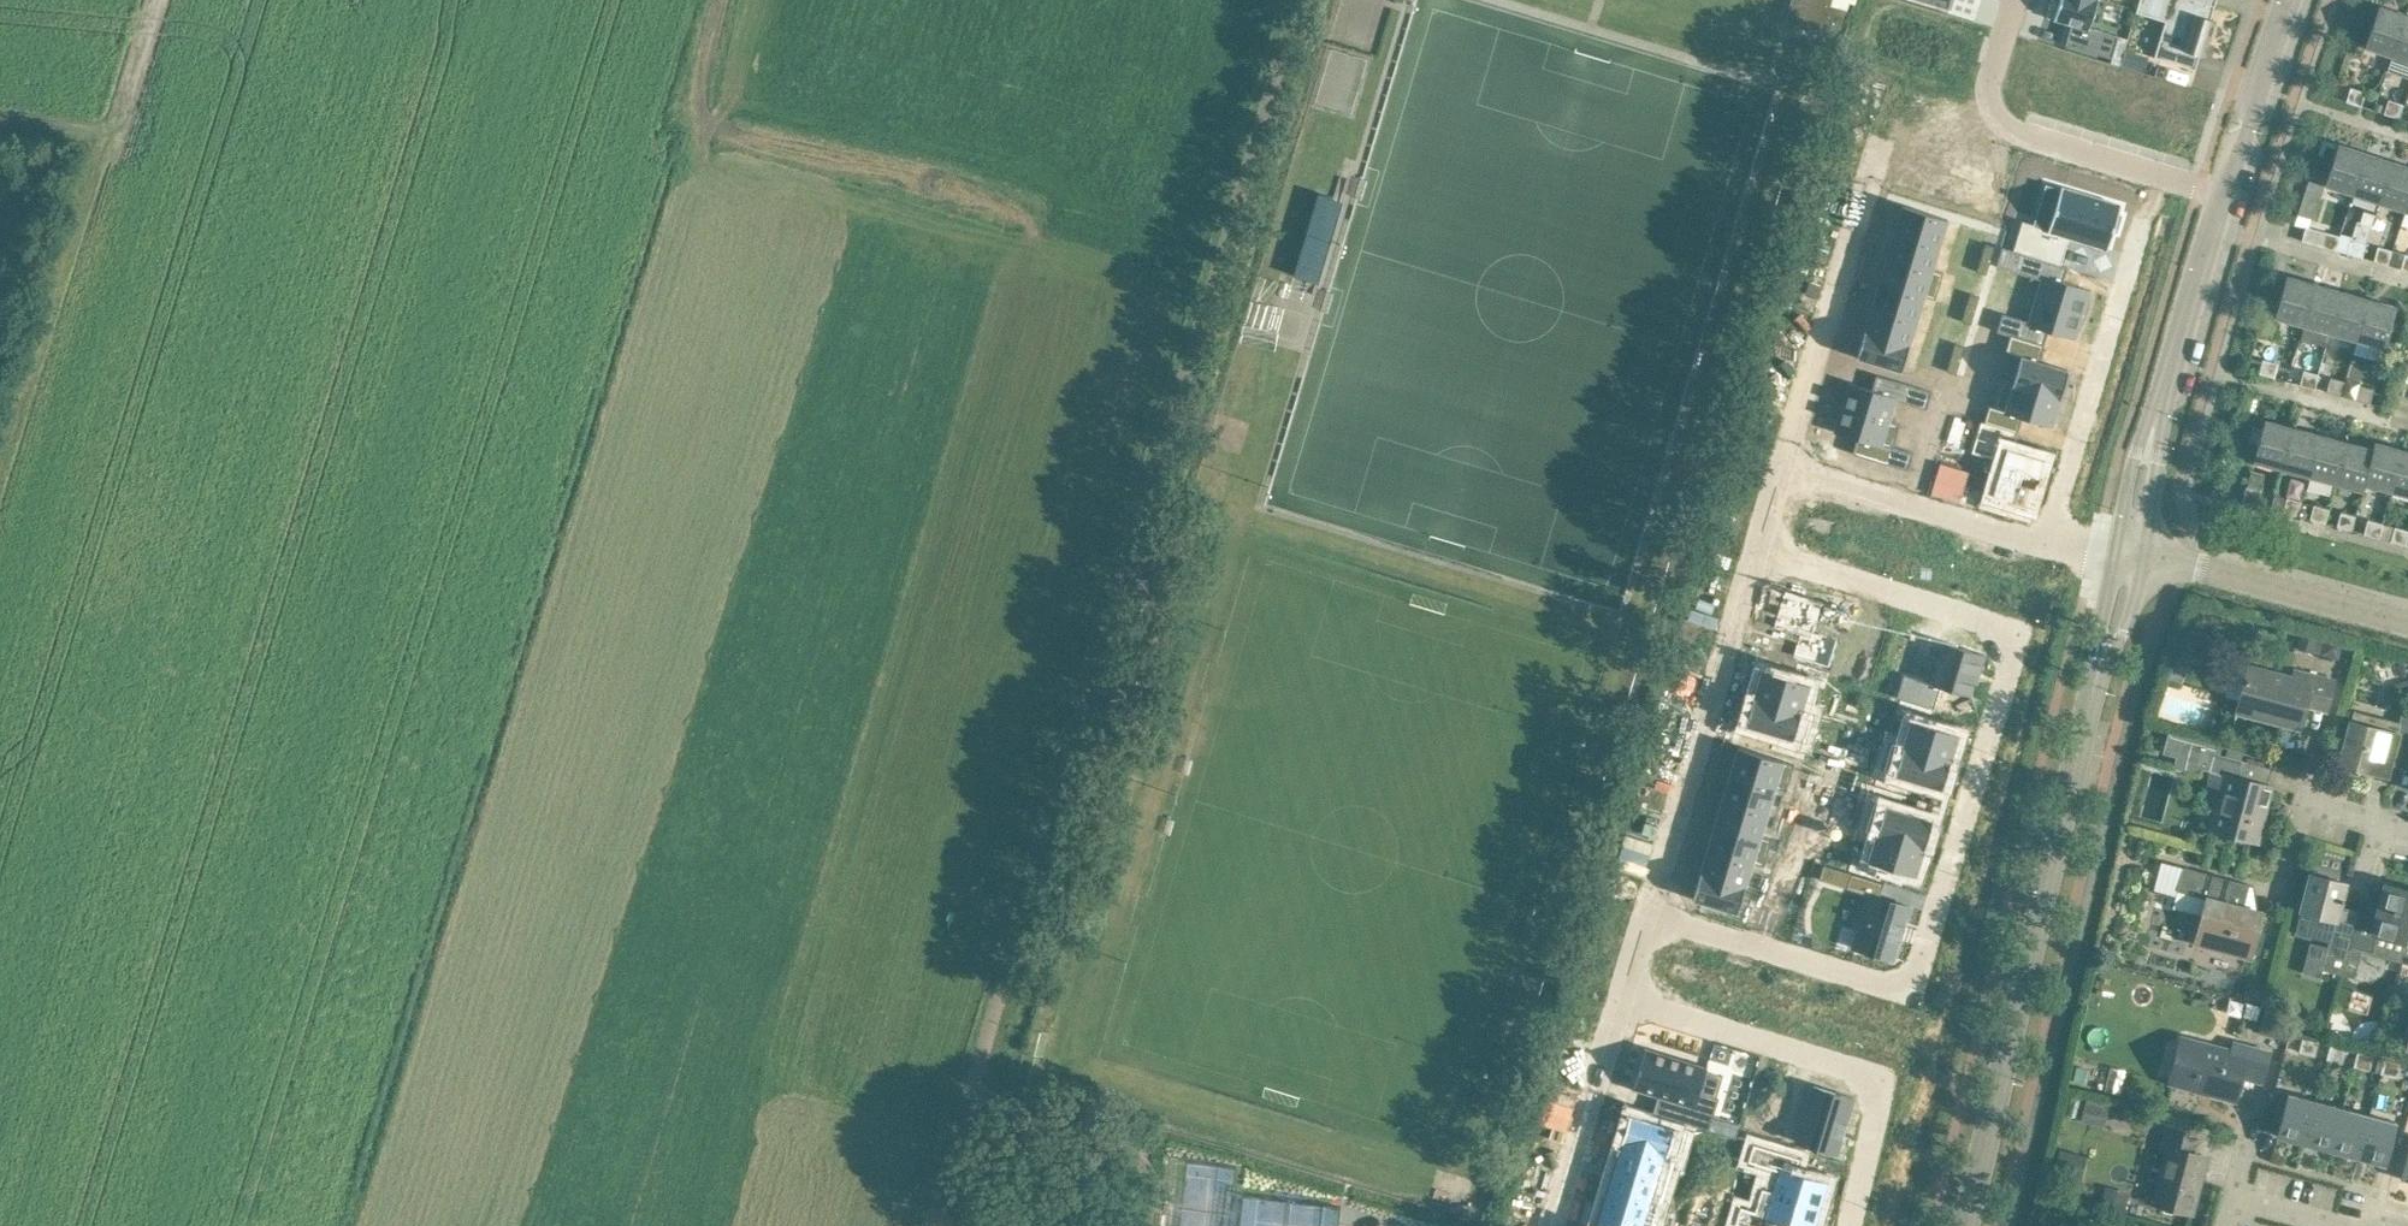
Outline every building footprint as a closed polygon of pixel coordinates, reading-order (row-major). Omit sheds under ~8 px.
[(1785,26),(1836,42),(1846,9),(1830,4),(1831,0),(1793,0),(1785,26)] [(1948,9),(1951,0),(1920,0),(1948,9)] [(2054,19),(2069,23),(2071,24),(2065,44),(2112,58),(2119,36),(2090,27),(2098,0),(2060,0),(2054,19)] [(2135,12),(2137,12),(2165,21),(2154,57),(2195,70),(2200,53),(2203,43),(2208,44),(2215,21),(2211,20),(2215,5),(2198,0),(2139,0),(2135,12)] [(2392,56),(2406,15),(2379,6),(2364,47),(2392,56)] [(2406,15),(2392,56),(2407,62),(2407,16),(2406,15)] [(2112,58),(2111,62),(2120,65),(2128,38),(2119,36),(2112,58)] [(2346,101),(2360,106),(2365,92),(2350,88),(2346,101)] [(2388,100),(2384,113),(2398,118),(2402,104),(2388,100)] [(1920,144),(1909,177),(1925,182),(1921,196),(1949,204),(1961,169),(1966,170),(1969,158),(1920,144)] [(2352,193),(2365,152),(2338,144),(2325,184),(2352,193)] [(2379,202),(2392,161),(2365,152),(2352,193),(2379,202)] [(1978,161),(1975,171),(1983,174),(1986,163),(1978,161)] [(2407,202),(2407,166),(2392,161),(2379,202),(2405,211),(2407,202)] [(2324,184),(2317,182),(2309,179),(2298,215),(2313,220),(2324,184)] [(2022,221),(2013,250),(2060,264),(2069,237),(2108,249),(2113,231),(2117,232),(2122,215),(2118,214),(2121,205),(2062,187),(2049,229),(2034,224),(2022,221)] [(1902,205),(1895,231),(1941,245),(1948,219),(1902,205)] [(2339,236),(2335,250),(2361,257),(2365,243),(2371,225),(2357,220),(2351,237),(2339,233),(2339,236)] [(2335,250),(2339,236),(2305,227),(2302,241),(2335,250)] [(1895,231),(1887,256),(1933,270),(1933,269),(1941,245),(1895,231)] [(1985,243),(1981,257),(1990,260),(1994,246),(1985,243)] [(2392,251),(2378,246),(2374,261),(2388,265),(2392,251)] [(2002,247),(1996,266),(2040,279),(2034,299),(2082,314),(2090,289),(2063,281),(2067,266),(2060,264),(2013,250),(2002,247)] [(1887,256),(1879,281),(1925,294),(1924,296),(1935,299),(1943,272),(1933,269),(1933,270),(1887,256)] [(1981,257),(1977,271),(1986,274),(1990,260),(1981,257)] [(2302,325),(2314,283),(2286,276),(2275,317),(2302,325)] [(1879,281),(1872,306),(1917,319),(1924,296),(1925,294),(1879,281)] [(2329,332),(2341,291),(2314,283),(2302,325),(2329,332)] [(2356,340),(2368,298),(2341,291),(2329,332),(2356,340)] [(1970,293),(1966,307),(1975,310),(1979,296),(1970,293)] [(2368,298),(2356,340),(2384,347),(2396,306),(2368,298)] [(1997,331),(2010,335),(2044,345),(2048,330),(2075,338),(2082,314),(2034,299),(2028,321),(2002,313),(1997,331)] [(1872,306),(1864,331),(1910,344),(1917,319),(1872,306)] [(1966,307),(1962,321),(1971,324),(1975,310),(1966,307)] [(1989,309),(1983,327),(1997,331),(2002,313),(1989,309)] [(1864,331),(1857,357),(1880,364),(1900,370),(1902,370),(1910,344),(1864,331)] [(2010,335),(2005,351),(2021,356),(2013,382),(2012,383),(2060,397),(2069,370),(2039,361),(2044,345),(2010,335)] [(1955,343),(1951,357),(1960,360),(1964,346),(1955,343)] [(1951,357),(1947,371),(1956,374),(1960,360),(1951,357)] [(2277,363),(2263,359),(2259,373),(2273,377),(2277,363)] [(1880,364),(1876,374),(1896,380),(1900,370),(1880,364)] [(2304,370),(2300,384),(2314,388),(2318,374),(2304,370)] [(1849,382),(1841,407),(1889,421),(1889,420),(1900,423),(1906,403),(1927,409),(1932,391),(1896,380),(1876,374),(1872,389),(1849,382)] [(2330,377),(2327,392),(2341,395),(2345,381),(2330,377)] [(1989,405),(1984,422),(2017,432),(2022,416),(2052,425),(2060,397),(2012,383),(2013,382),(2002,379),(1993,406),(1989,405)] [(2359,385),(2355,399),(2369,403),(2373,389),(2359,385)] [(1841,407),(1834,431),(1856,438),(1852,453),(1908,470),(1914,452),(1893,446),(1900,423),(1889,420),(1889,421),(1841,407)] [(2281,468),(2292,427),(2264,420),(2253,461),(2281,468)] [(1981,421),(1971,452),(2001,461),(1991,494),(1996,496),(1994,502),(2024,511),(2026,505),(2030,506),(2037,484),(2039,484),(2040,483),(2039,482),(2040,478),(2041,478),(2042,476),(2040,475),(2045,458),(2012,448),(2017,432),(1984,422),(1981,421)] [(2308,476),(2319,434),(2292,427),(2281,468),(2308,476)] [(2335,483),(2346,442),(2319,434),(2308,476),(2335,483)] [(2364,483),(2375,442),(2374,442),(2372,449),(2346,442),(2335,483),(2362,490),(2364,483)] [(2391,491),(2402,449),(2375,442),(2364,483),(2391,491)] [(2402,449),(2391,491),(2407,495),(2407,451),(2402,449)] [(2246,487),(2242,501),(2257,505),(2261,491),(2246,487)] [(2297,516),(2301,502),(2287,498),(2283,512),(2297,516)] [(2324,523),(2328,509),(2301,502),(2297,516),(2324,523)] [(2328,509),(2324,523),(2352,530),(2355,516),(2328,509)] [(2378,538),(2382,523),(2368,519),(2364,534),(2378,538)] [(2382,523),(2378,538),(2405,545),(2407,535),(2407,530),(2382,523)] [(1777,611),(1773,627),(1798,635),(1792,656),(1829,667),(1838,638),(1815,630),(1823,601),(1784,589),(1779,606),(1777,611)] [(1904,673),(1897,697),(1900,698),(1933,708),(1940,686),(1969,695),(1973,682),(1976,683),(1985,654),(1945,642),(1933,682),(1904,673)] [(1762,669),(1753,696),(1803,711),(1803,710),(1811,685),(1825,689),(1830,672),(1797,662),(1792,678),(1762,669)] [(2326,710),(2334,679),(2298,670),(2296,678),(2248,665),(2237,709),(2258,715),(2259,712),(2274,716),(2273,721),(2300,728),(2306,705),(2326,710)] [(1753,696),(1745,724),(1775,733),(1770,749),(1804,759),(1808,742),(1804,741),(1813,713),(1803,710),(1803,711),(1753,696)] [(1900,698),(1895,715),(1911,720),(1903,745),(1903,746),(1950,760),(1959,733),(1929,724),(1934,708),(1933,708),(1900,698)] [(2407,740),(2407,716),(2401,714),(2399,723),(2353,711),(2340,762),(2371,770),(2374,761),(2389,765),(2392,754),(2403,757),(2407,740)] [(2243,752),(2228,748),(2226,756),(2219,754),(2221,744),(2168,730),(2164,745),(2178,748),(2173,767),(2199,774),(2200,768),(2225,774),(2210,829),(2257,841),(2263,820),(2261,819),(2263,809),(2266,809),(2272,785),(2242,778),(2247,761),(2241,760),(2243,752)] [(1879,768),(1874,785),(1907,795),(1912,779),(1942,788),(1950,760),(1903,746),(1903,745),(1892,742),(1884,766),(1883,770),(1879,768)] [(1738,747),(1730,773),(1776,786),(1775,787),(1786,791),(1795,764),(1738,747)] [(1730,773),(1723,797),(1768,811),(1775,787),(1776,786),(1730,773)] [(1821,785),(1817,799),(1826,802),(1831,788),(1821,785)] [(1873,802),(1865,831),(1876,834),(1876,833),(1924,847),(1932,820),(1902,811),(1907,795),(1874,785),(1869,801),(1873,802)] [(1723,797),(1715,822),(1761,836),(1761,835),(1768,811),(1723,797)] [(1817,799),(1813,813),(1822,816),(1826,802),(1817,799)] [(1715,822),(1708,847),(1753,861),(1753,862),(1764,865),(1772,838),(1761,835),(1761,836),(1715,822)] [(1853,855),(1848,872),(1851,873),(1881,882),(1886,865),(1916,874),(1924,847),(1876,833),(1876,834),(1868,859),(1853,855)] [(1806,835),(1802,849),(1811,851),(1816,837),(1806,835)] [(1708,847),(1700,872),(1745,886),(1753,862),(1753,861),(1708,847)] [(1802,849),(1798,862),(1807,865),(1811,851),(1802,849)] [(2160,860),(2153,890),(2177,896),(2174,907),(2202,914),(2194,943),(2251,958),(2263,911),(2256,909),(2253,885),(2160,860)] [(1700,872),(1692,898),(1738,912),(1745,886),(1700,872)] [(1851,873),(1847,887),(1869,894),(1853,947),(1893,959),(1899,940),(1900,940),(1901,938),(1899,938),(1903,926),(1904,927),(1905,925),(1904,924),(1909,905),(1880,896),(1884,882),(1881,882),(1851,873)] [(2301,910),(2295,933),(2316,938),(2331,942),(2342,901),(2343,897),(2342,897),(2346,882),(2311,873),(2305,896),(2301,910)] [(2407,928),(2407,894),(2385,888),(2387,883),(2385,882),(2376,915),(2357,910),(2357,912),(2358,912),(2352,935),(2352,936),(2349,947),(2371,953),(2400,960),(2407,928)] [(1791,885),(1787,898),(1796,901),(1800,887),(1791,885)] [(1787,898),(1783,912),(1792,915),(1796,901),(1787,898)] [(2400,960),(2407,963),(2407,928),(2400,960)] [(2342,973),(2349,947),(2352,936),(2339,932),(2335,948),(2328,946),(2322,968),(2342,973)] [(2260,1003),(2264,988),(2253,985),(2246,989),(2244,998),(2260,1003)] [(2247,1003),(2243,1016),(2256,1020),(2260,1007),(2247,1003)] [(2282,1039),(2283,1032),(2288,1015),(2265,1009),(2259,1033),(2282,1039)] [(2184,1038),(2178,1057),(2172,1080),(2195,1086),(2195,1084),(2211,1089),(2210,1093),(2234,1099),(2240,1076),(2261,1082),(2269,1051),(2236,1043),(2233,1051),(2184,1038)] [(2314,1056),(2318,1043),(2303,1038),(2299,1052),(2314,1056)] [(1645,1046),(1632,1089),(1634,1090),(1634,1088),(1658,1096),(1653,1112),(1709,1129),(1714,1115),(1719,1098),(1717,1097),(1723,1076),(1706,1071),(1708,1065),(1707,1065),(1706,1066),(1646,1048),(1647,1047),(1645,1046)] [(2330,1046),(2326,1060),(2342,1064),(2346,1050),(2330,1046)] [(2354,1067),(2369,1071),(2372,1056),(2357,1053),(2354,1067)] [(2384,1060),(2380,1074),(2396,1078),(2400,1064),(2384,1060)] [(1774,1121),(1765,1147),(1800,1157),(1804,1143),(1836,1153),(1841,1136),(1842,1136),(1843,1134),(1842,1134),(1845,1124),(1846,1124),(1847,1122),(1845,1122),(1853,1097),(1813,1085),(1800,1128),(1774,1121)] [(2303,1145),(2316,1099),(2288,1092),(2276,1135),(2294,1140),(2293,1142),(2303,1145)] [(2331,1150),(2343,1106),(2316,1099),(2303,1145),(2313,1147),(2314,1145),(2331,1150)] [(2357,1159),(2369,1113),(2343,1106),(2331,1150),(2348,1154),(2347,1156),(2357,1159)] [(1630,1113),(1622,1139),(1675,1155),(1675,1157),(1678,1158),(1686,1130),(1630,1113)] [(2369,1113),(2357,1159),(2367,1162),(2368,1159),(2386,1164),(2397,1121),(2369,1113)] [(1721,1118),(1717,1131),(1736,1137),(1740,1123),(1721,1118)] [(2196,1139),(2173,1132),(2165,1130),(2161,1144),(2168,1146),(2153,1202),(2191,1212),(2201,1178),(2194,1176),(2200,1155),(2192,1153),(2196,1139)] [(1622,1139),(1615,1161),(1669,1178),(1675,1157),(1675,1155),(1622,1139)] [(1753,1143),(1748,1161),(1779,1170),(1773,1191),(1772,1192),(1820,1206),(1827,1182),(1795,1172),(1800,1157),(1765,1147),(1753,1143)] [(2060,1148),(2054,1171),(2077,1178),(2083,1154),(2060,1148)] [(1713,1152),(1709,1166),(1718,1168),(1722,1155),(1713,1152)] [(1615,1161),(1608,1183),(1651,1196),(1650,1198),(1662,1201),(1669,1178),(1615,1161)] [(1709,1166),(1704,1180),(1714,1183),(1718,1168),(1709,1166)] [(1608,1183),(1602,1206),(1644,1218),(1644,1217),(1650,1198),(1651,1196),(1608,1183)] [(2129,1193),(2105,1186),(2099,1208),(2123,1214),(2129,1193)] [(1735,1224),(1743,1225),(1785,1225),(1786,1223),(1795,1225),(1814,1225),(1820,1206),(1772,1192),(1773,1191),(1762,1188),(1755,1210),(1740,1206),(1735,1224)] [(1700,1196),(1695,1210),(1705,1213),(1709,1199),(1700,1196)] [(1596,1225),(1654,1225),(1656,1221),(1644,1217),(1644,1218),(1602,1206),(1596,1225)] [(1691,1224),(1698,1225),(1701,1225),(1705,1213),(1695,1210),(1691,1224)]
